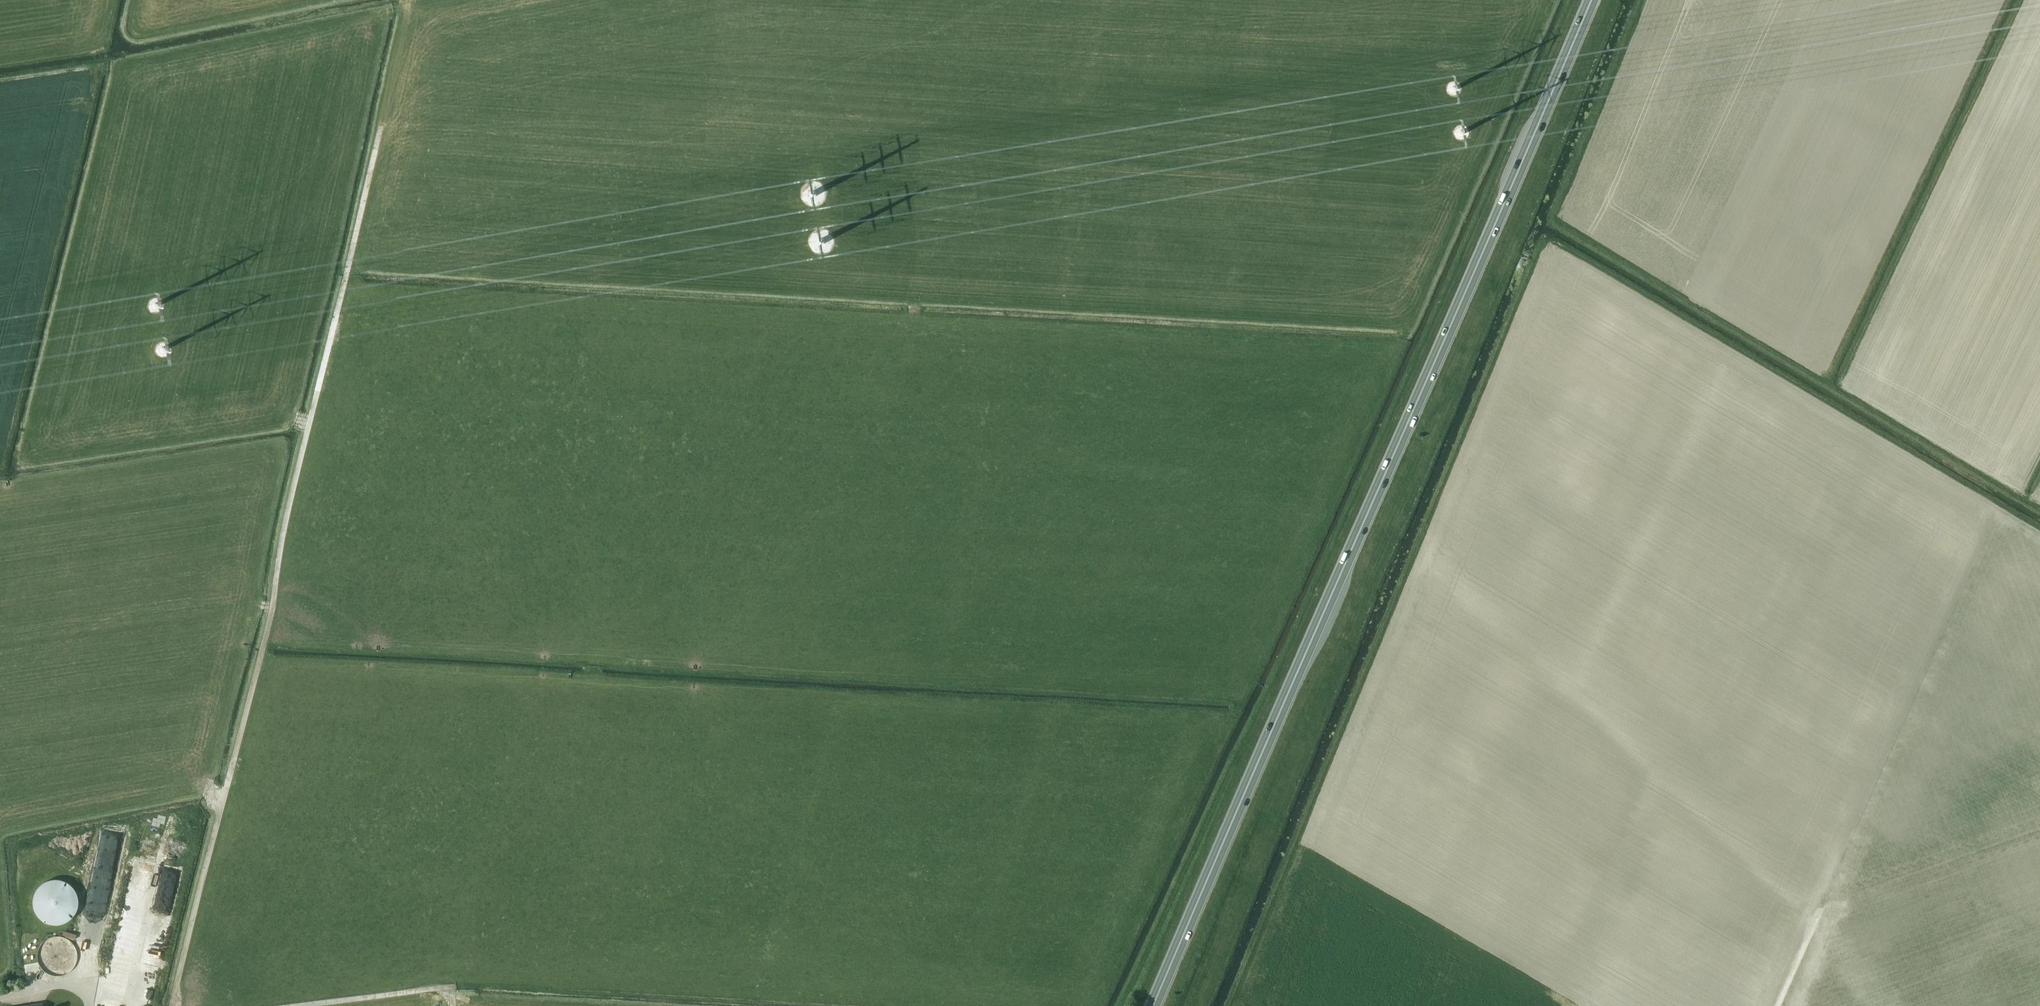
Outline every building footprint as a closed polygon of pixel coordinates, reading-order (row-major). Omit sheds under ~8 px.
[(120,857),(124,840),(105,835),(102,848),(110,850),(108,854),(120,857)] [(171,890),(182,892),(185,882),(174,879),(171,890)] [(37,895),(40,923),(75,919),(71,881),(56,883),(56,885),(45,886),(46,894),(37,895)]
